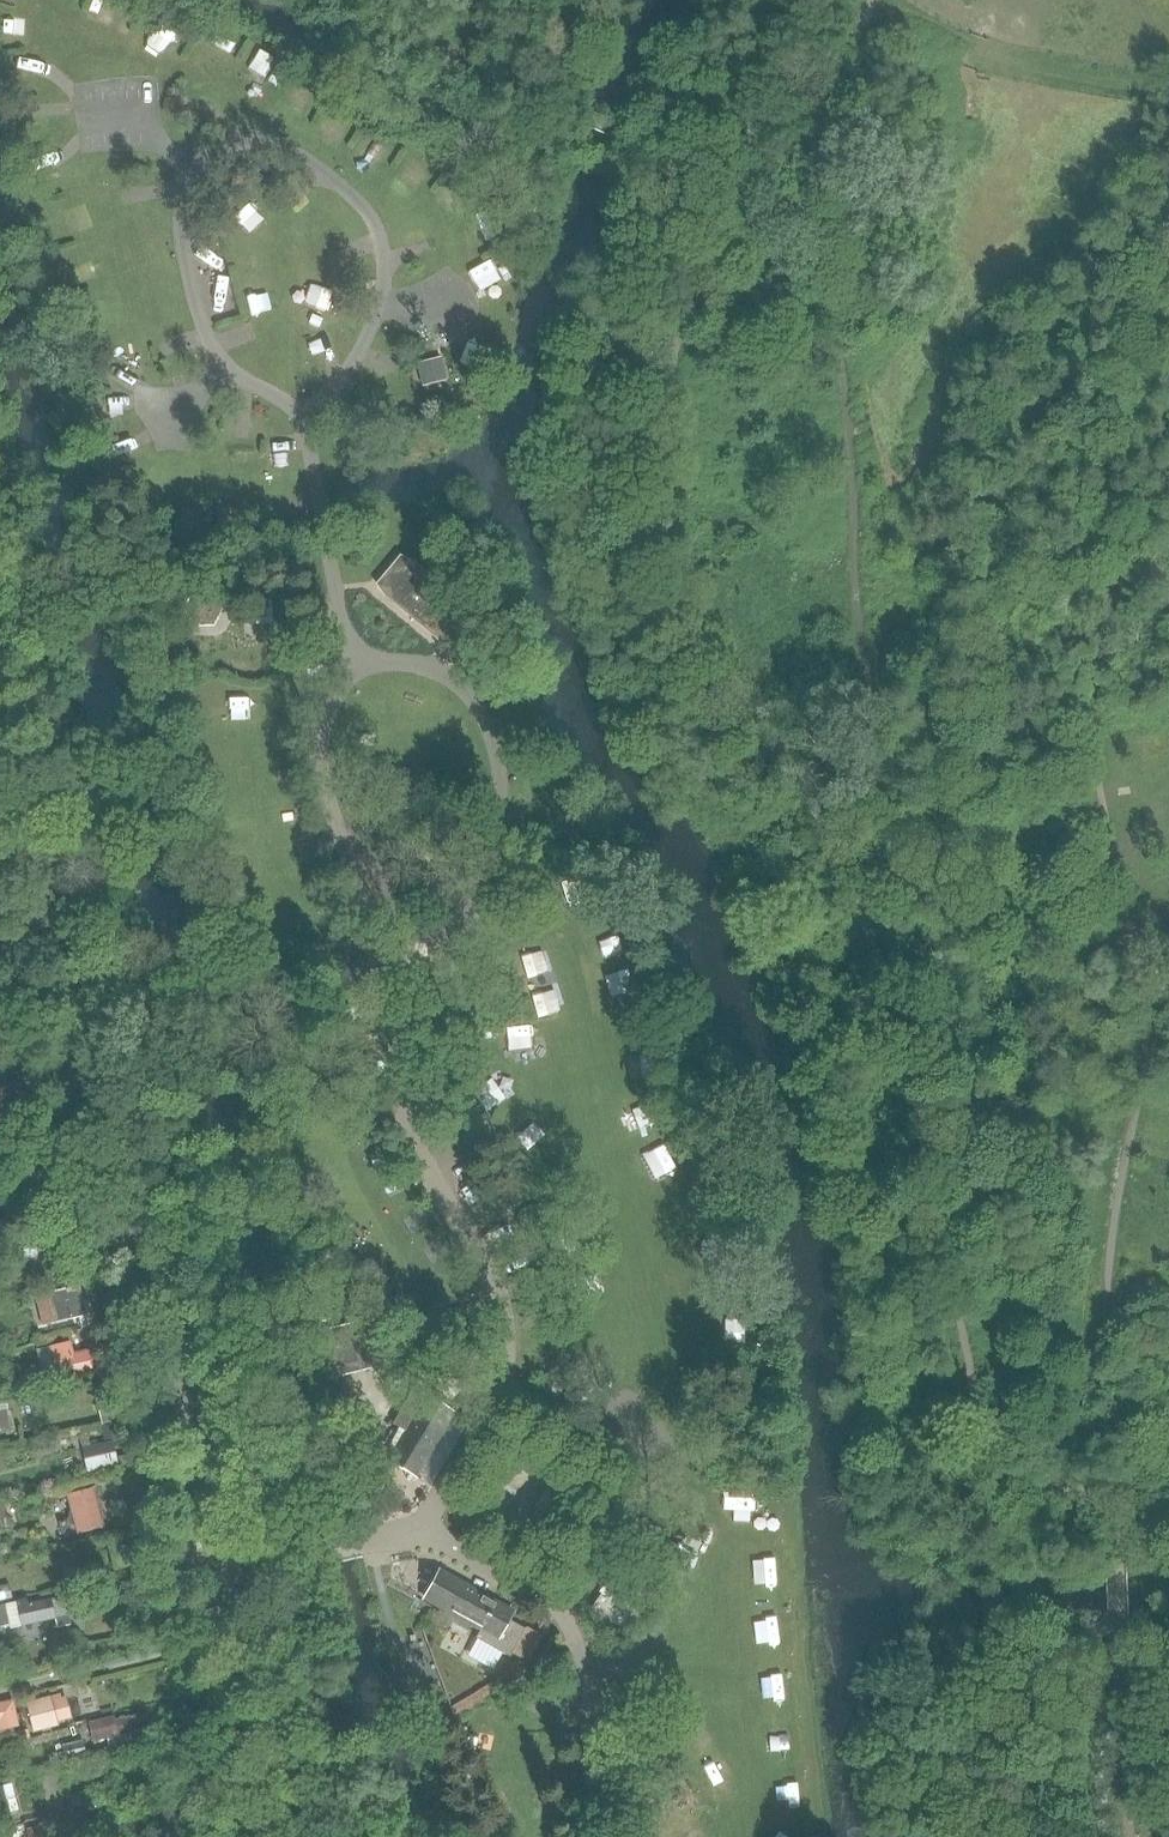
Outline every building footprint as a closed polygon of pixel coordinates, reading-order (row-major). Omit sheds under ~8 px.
[(440,358),(417,364),(422,387),(446,381),(440,358)] [(141,502),(133,520),(145,526),(153,507),(141,502)] [(194,511),(180,512),(181,534),(195,533),(194,511)] [(413,563),(384,597),(441,643),(443,640),(453,649),(476,620),(467,612),(468,609),(413,563)] [(536,973),(555,966),(547,945),(528,952),(536,973)] [(633,1055),(635,1075),(665,1071),(663,1051),(633,1055)] [(636,1113),(646,1132),(665,1122),(655,1103),(636,1113)] [(68,1237),(23,1246),(26,1260),(28,1272),(73,1263),(68,1237)] [(85,1285),(47,1295),(54,1323),(78,1317),(81,1329),(95,1325),(92,1313),(85,1285)] [(729,1311),(729,1337),(750,1337),(750,1311),(729,1311)] [(319,1333),(328,1381),(379,1371),(370,1323),(319,1333)] [(91,1331),(83,1333),(86,1346),(94,1344),(91,1331)] [(51,1347),(50,1347),(57,1382),(74,1378),(73,1373),(94,1369),(90,1351),(72,1355),(69,1342),(51,1347)] [(387,1461),(415,1477),(454,1412),(413,1388),(392,1424),(404,1431),(402,1434),(397,1431),(387,1448),(393,1451),(387,1461)] [(118,1399),(97,1404),(102,1425),(123,1420),(118,1399)] [(121,1423),(100,1428),(103,1441),(124,1436),(121,1423)] [(113,1442),(91,1447),(97,1472),(118,1467),(113,1442)] [(120,1461),(121,1466),(130,1465),(128,1457),(123,1458),(120,1461)] [(745,1496),(745,1486),(733,1487),(734,1521),(761,1520),(760,1495),(745,1496)] [(72,1519),(59,1523),(63,1539),(102,1527),(92,1488),(66,1496),(72,1519)] [(143,1519),(130,1523),(133,1534),(146,1530),(143,1519)] [(654,1582),(628,1565),(597,1611),(623,1629),(634,1613),(642,1618),(652,1603),(644,1597),(654,1582)] [(509,1621),(512,1614),(439,1575),(425,1600),(482,1631),(478,1641),(509,1658),(524,1630),(509,1621)] [(0,1606),(0,1627),(9,1626),(9,1629),(55,1619),(57,1628),(70,1625),(64,1596),(27,1604),(26,1600),(0,1606)] [(515,1662),(502,1671),(511,1684),(524,1675),(515,1662)] [(50,1697),(26,1704),(33,1732),(57,1726),(50,1697)] [(0,1704),(0,1720),(1,1720),(3,1730),(18,1727),(12,1701),(0,1704)] [(89,1722),(88,1722),(93,1741),(146,1728),(142,1713),(114,1720),(113,1717),(89,1722)] [(83,1741),(64,1746),(68,1760),(87,1755),(83,1741)] [(0,1788),(0,1819),(10,1816),(3,1787),(0,1788)] [(100,1792),(67,1801),(71,1817),(105,1808),(100,1792)] [(45,1808),(23,1814),(27,1829),(48,1824),(45,1808)] [(8,1835),(9,1836),(41,1836),(38,1827),(8,1835)]
